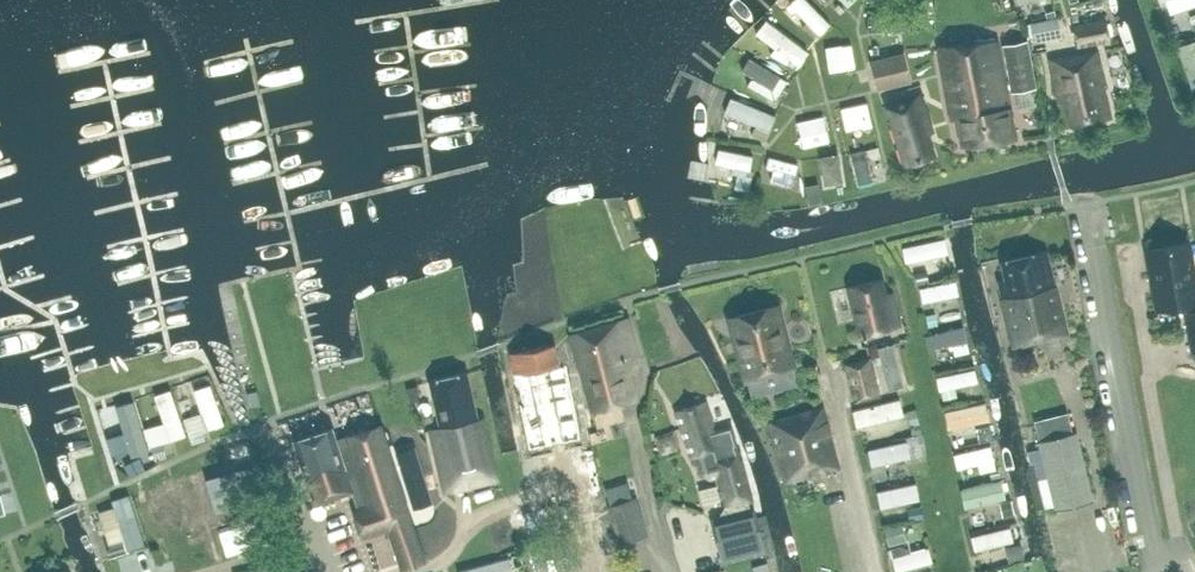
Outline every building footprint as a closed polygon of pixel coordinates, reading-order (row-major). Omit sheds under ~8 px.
[(813,35),(824,24),(798,0),(789,0),(782,7),(813,35)] [(849,0),(832,0),(840,8),(849,0)] [(1028,21),(1032,40),(1059,34),(1055,16),(1028,21)] [(1107,20),(1074,25),(1078,45),(1110,39),(1107,20)] [(760,21),(749,35),(768,49),(764,55),(786,72),(801,53),(760,21)] [(1004,42),(1013,92),(1040,88),(1034,59),(1033,59),(1030,37),(1004,42)] [(1015,136),(998,39),(939,49),(951,114),(958,113),(963,145),(1015,136)] [(1194,79),(1194,41),(1171,47),(1180,79),(1194,75),(1194,79)] [(845,47),(822,51),(826,73),(849,69),(845,47)] [(876,89),(911,81),(904,50),(869,59),(876,89)] [(1072,125),(1110,116),(1103,87),(1105,87),(1097,51),(1051,61),(1059,103),(1067,101),(1072,125)] [(744,64),(737,90),(773,99),(780,73),(744,64)] [(887,104),(906,163),(934,154),(925,126),(930,124),(920,93),(887,104)] [(724,98),(717,115),(762,133),(769,116),(724,98)] [(860,104),(834,109),(839,133),(865,128),(860,104)] [(727,191),(740,193),(747,157),(711,150),(707,168),(731,173),(727,191)] [(870,151),(844,154),(848,181),(861,180),(858,162),(872,160),(870,151)] [(790,174),(792,164),(761,159),(759,169),(790,174)] [(810,198),(834,197),(832,160),(808,161),(810,198)] [(895,248),(898,263),(942,256),(940,240),(895,248)] [(1146,251),(1157,310),(1184,305),(1193,351),(1194,351),(1194,280),(1188,243),(1146,251)] [(1065,334),(1047,252),(1005,261),(1009,278),(1000,280),(1015,345),(1065,334)] [(849,286),(861,334),(899,324),(892,295),(886,296),(882,278),(849,286)] [(912,289),(915,303),(952,296),(949,282),(912,289)] [(741,353),(747,376),(792,364),(777,305),(735,316),(745,352),(741,353)] [(571,334),(593,409),(637,396),(630,371),(642,368),(628,318),(571,334)] [(967,348),(963,329),(924,337),(928,356),(967,348)] [(893,343),(878,347),(889,389),(904,385),(893,343)] [(511,353),(530,445),(580,435),(565,362),(560,364),(556,344),(511,353)] [(846,362),(856,400),(879,394),(869,356),(846,362)] [(930,378),(934,395),(972,387),(968,370),(930,378)] [(209,372),(188,379),(207,436),(227,430),(209,372)] [(467,372),(430,380),(441,427),(431,429),(446,491),(498,479),(484,417),(478,418),(467,372)] [(169,385),(153,390),(169,442),(185,437),(169,385)] [(116,405),(132,456),(151,450),(135,399),(116,405)] [(851,429),(898,416),(893,400),(846,413),(851,429)] [(751,498),(738,449),(732,425),(714,431),(712,425),(714,424),(706,401),(677,410),(692,455),(703,452),(708,470),(718,467),(728,504),(751,498)] [(936,413),(941,431),(984,420),(980,403),(936,413)] [(771,421),(786,479),(838,466),(822,407),(771,421)] [(1075,430),(1070,432),(1065,412),(1033,420),(1038,440),(1056,509),(1093,500),(1075,430)] [(316,503),(353,490),(358,507),(354,509),(363,536),(388,528),(402,568),(425,560),(396,472),(413,467),(403,437),(386,442),(380,424),(347,435),(350,443),(339,447),(332,427),(294,440),(316,503)] [(864,464),(904,461),(903,445),(863,448),(864,464)] [(983,446),(947,456),(952,472),(988,462),(983,446)] [(249,463),(207,477),(217,510),(259,497),(249,463)] [(867,479),(888,476),(887,464),(865,467),(867,479)] [(997,483),(956,488),(958,506),(1000,501),(997,483)] [(871,492),(875,517),(898,512),(897,504),(913,501),(910,485),(871,492)] [(112,497),(126,547),(147,541),(132,491),(112,497)] [(611,504),(622,541),(645,534),(634,497),(611,504)] [(533,533),(529,519),(500,528),(497,517),(483,521),(490,546),(533,533)] [(242,519),(216,526),(219,539),(246,533),(242,519)] [(887,544),(905,539),(901,522),(883,527),(887,544)] [(757,523),(718,533),(725,561),(764,551),(757,523)] [(1004,528),(966,537),(971,563),(999,556),(996,545),(1007,542),(1004,528)] [(926,564),(922,549),(898,555),(896,548),(881,552),(886,571),(895,571),(926,564)] [(285,561),(247,571),(288,571),(285,561)]
